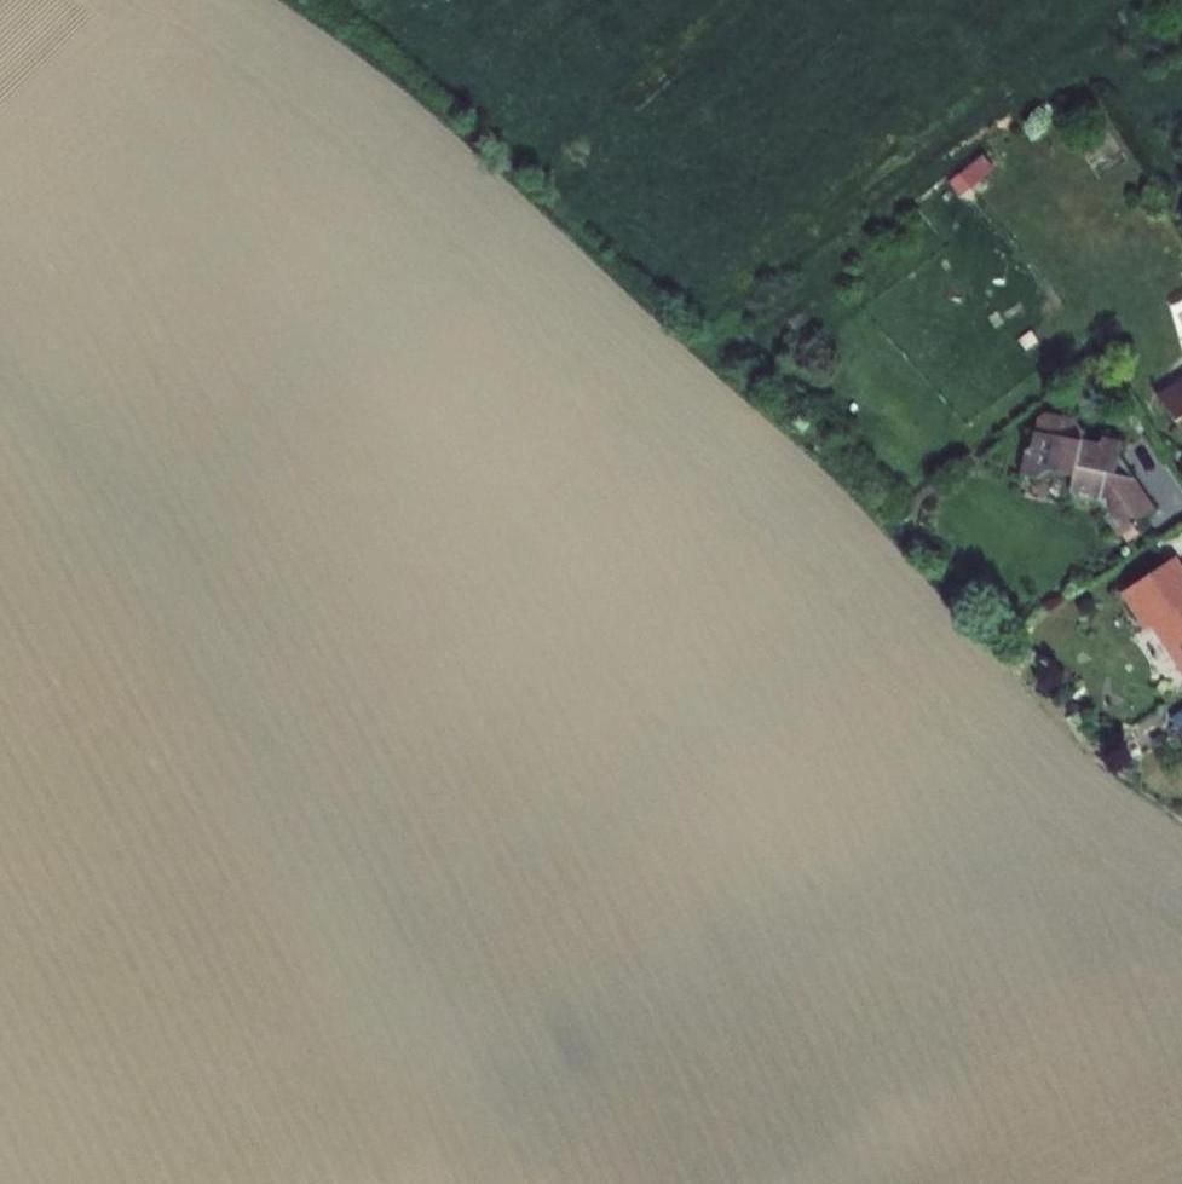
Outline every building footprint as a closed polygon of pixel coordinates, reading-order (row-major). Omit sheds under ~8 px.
[(1133,420),(1148,443),(1153,439),(1167,461),(1181,453),(1181,389),(1133,420)] [(1106,521),(1123,511),(1109,485),(1097,475),(1084,471),(1098,437),(1086,431),(1082,438),(1066,430),(1063,413),(1051,402),(1045,417),(1022,405),(1017,421),(1008,415),(998,444),(1016,454),(1033,448),(1050,461),(1045,475),(1047,483),(1057,493),(1070,497),(1081,515),(1078,517),(1090,535),(1108,525),(1106,521)] [(1181,692),(1181,642),(1142,577),(1086,612),(1109,649),(1119,645),(1159,706),(1181,692)]
